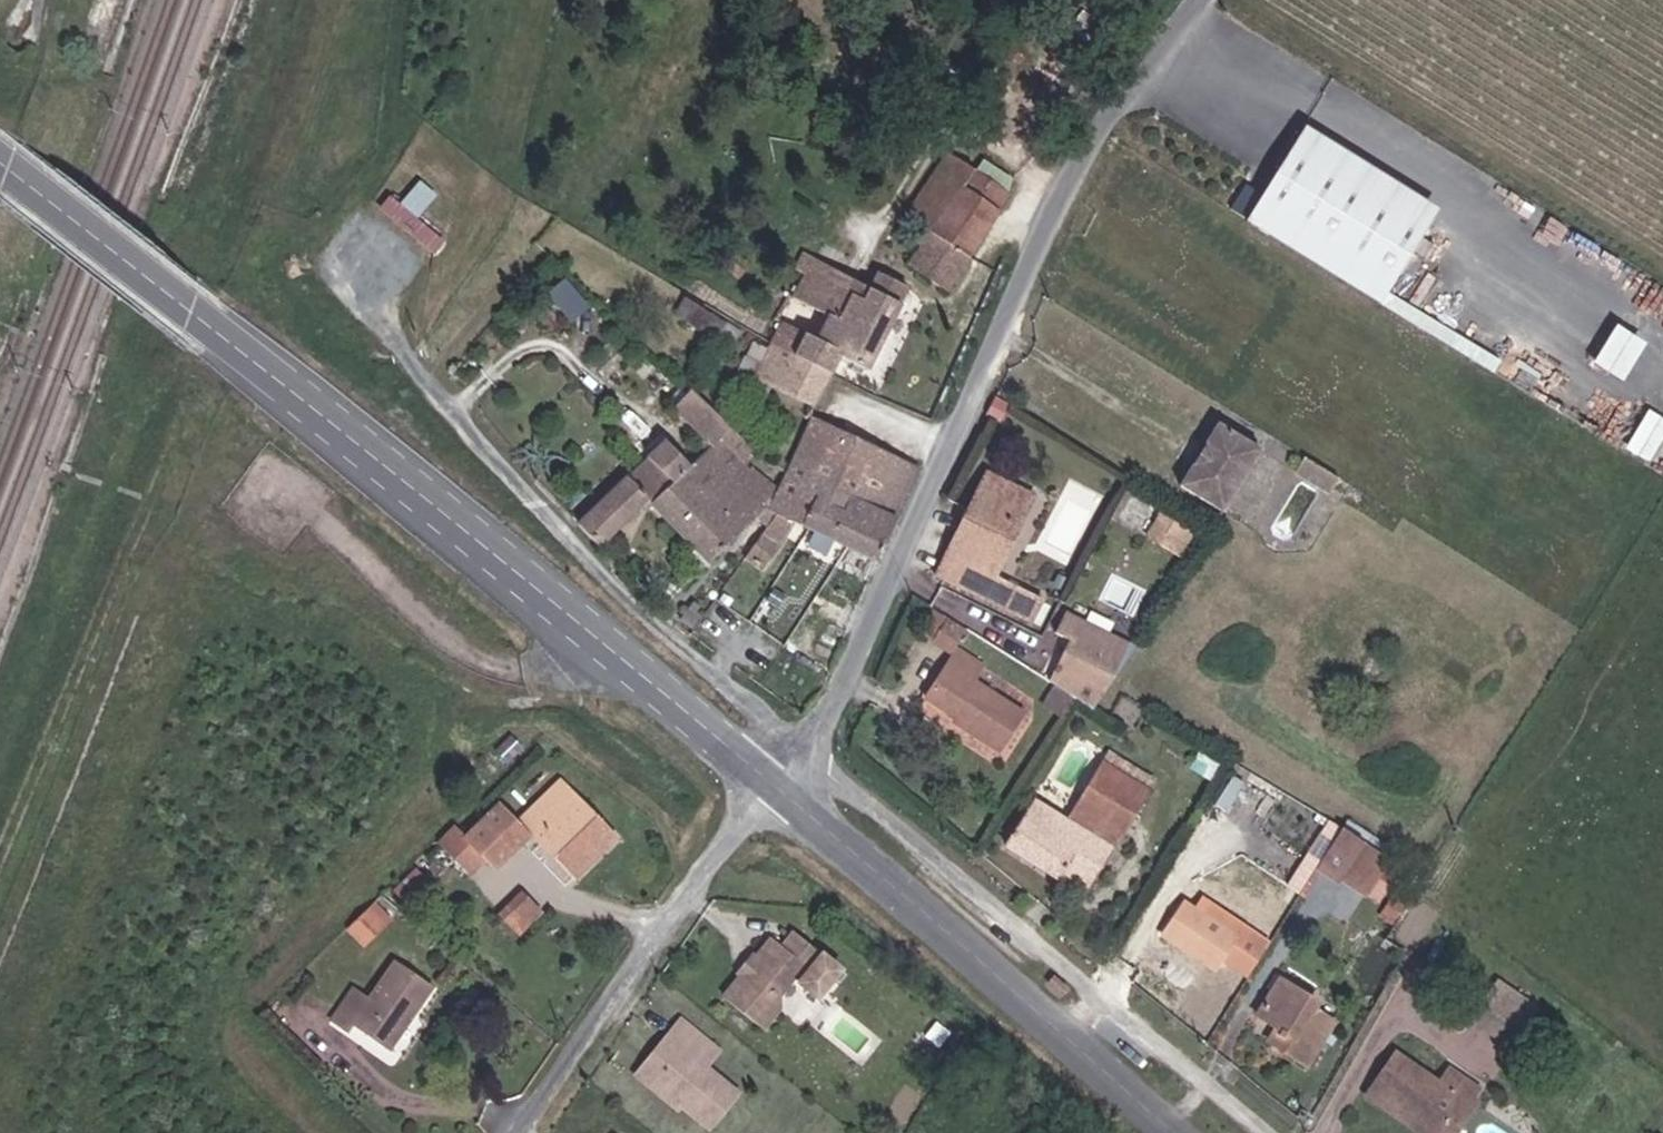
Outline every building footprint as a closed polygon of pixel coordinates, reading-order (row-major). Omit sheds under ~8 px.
[(1294,127),(1242,204),(1379,295),(1430,217),(1294,127)] [(899,206),(920,220),(900,254),(938,279),(1001,183),(940,142),(899,206)] [(433,187),(401,156),(369,187),(403,221),(397,228),(421,251),(460,216),(454,209),(462,197),(442,178),(433,187)] [(819,254),(772,348),(814,365),(823,345),(861,364),(903,275),(877,260),(867,279),(819,254)] [(560,277),(546,293),(572,317),(587,301),(560,277)] [(1497,356),(1387,283),(1379,295),(1490,368),(1497,356)] [(687,296),(677,312),(718,336),(728,320),(687,296)] [(1589,359),(1620,378),(1643,339),(1612,320),(1589,359)] [(814,365),(772,348),(753,340),(739,367),(799,396),(814,365)] [(605,467),(555,513),(582,545),(633,496),(664,465),(690,493),(733,447),(666,380),(649,398),(689,437),(672,455),(644,429),(626,446),(629,452),(609,472),(605,467)] [(1653,458),(1662,430),(1662,414),(1643,407),(1627,449),(1653,458)] [(905,459),(801,408),(792,425),(764,479),(769,484),(753,518),(734,549),(749,561),(786,510),(867,552),(905,459)] [(1238,438),(1192,410),(1179,432),(1186,437),(1175,456),(1167,451),(1153,472),(1197,502),(1238,438)] [(764,479),(792,425),(771,415),(746,461),(764,479)] [(1308,482),(1317,469),(1282,446),(1274,460),(1308,482)] [(746,461),(733,447),(690,493),(664,465),(633,496),(691,554),(745,509),(753,518),(769,484),(764,479),(746,461)] [(968,591),(980,567),(1020,486),(973,460),(918,564),(968,591)] [(1022,559),(1053,500),(1040,493),(1008,551),(1022,559)] [(1161,546),(1173,527),(1145,510),(1133,529),(1161,546)] [(980,567),(968,591),(1017,617),(1028,593),(980,567)] [(938,625),(948,610),(920,590),(914,600),(911,605),(906,612),(933,632),(938,625)] [(1074,699),(1114,640),(1050,596),(1037,614),(1051,623),(1023,663),(1056,686),(1074,699)] [(938,625),(933,632),(927,640),(934,647),(909,683),(930,697),(927,703),(977,738),(1003,698),(954,664),(967,644),(938,625)] [(1073,789),(1105,811),(1123,782),(1089,761),(1076,752),(1059,780),(1073,789)] [(1043,807),(1088,837),(1105,811),(1073,789),(1059,780),(1043,807)] [(567,874),(607,835),(553,783),(513,821),(522,830),(567,874)] [(1074,859),(1088,837),(1043,807),(1012,787),(982,834),(1031,868),(1048,841),(1074,859)] [(462,804),(428,840),(454,864),(458,868),(493,833),(462,804)] [(1389,856),(1342,825),(1336,835),(1321,858),(1367,888),(1389,856)] [(428,840),(422,834),(407,850),(439,881),(454,864),(428,840)] [(1057,886),(1074,859),(1048,841),(1031,868),(1057,886)] [(533,937),(558,914),(539,894),(514,916),(533,937)] [(380,898),(355,923),(377,943),(401,919),(380,898)] [(1212,900),(1201,914),(1184,902),(1161,938),(1216,976),(1231,956),(1252,970),(1271,938),(1212,900)] [(836,964),(791,930),(782,941),(772,933),(760,946),(764,960),(751,974),(744,969),(722,994),(776,1040),(794,1018),(786,1006),(804,984),(820,984),(836,964)] [(354,1031),(385,1056),(432,993),(397,967),(371,1002),(357,992),(333,1025),(347,1037),(354,1031)] [(1281,1057),(1301,1068),(1314,1026),(1306,1021),(1312,1009),(1276,985),(1252,1020),(1287,1044),(1281,1057)] [(1495,999),(1471,1034),(1505,1056),(1529,1023),(1495,999)] [(685,1042),(658,1078),(695,1109),(723,1073),(708,1061),(720,1041),(684,1012),(670,1029),(685,1042)] [(642,1064),(658,1078),(685,1042),(670,1029),(642,1064)] [(1468,1101),(1434,1077),(1427,1086),(1386,1057),(1353,1106),(1386,1129),(1391,1122),(1407,1132),(1432,1132),(1450,1109),(1459,1115),(1468,1101)]
